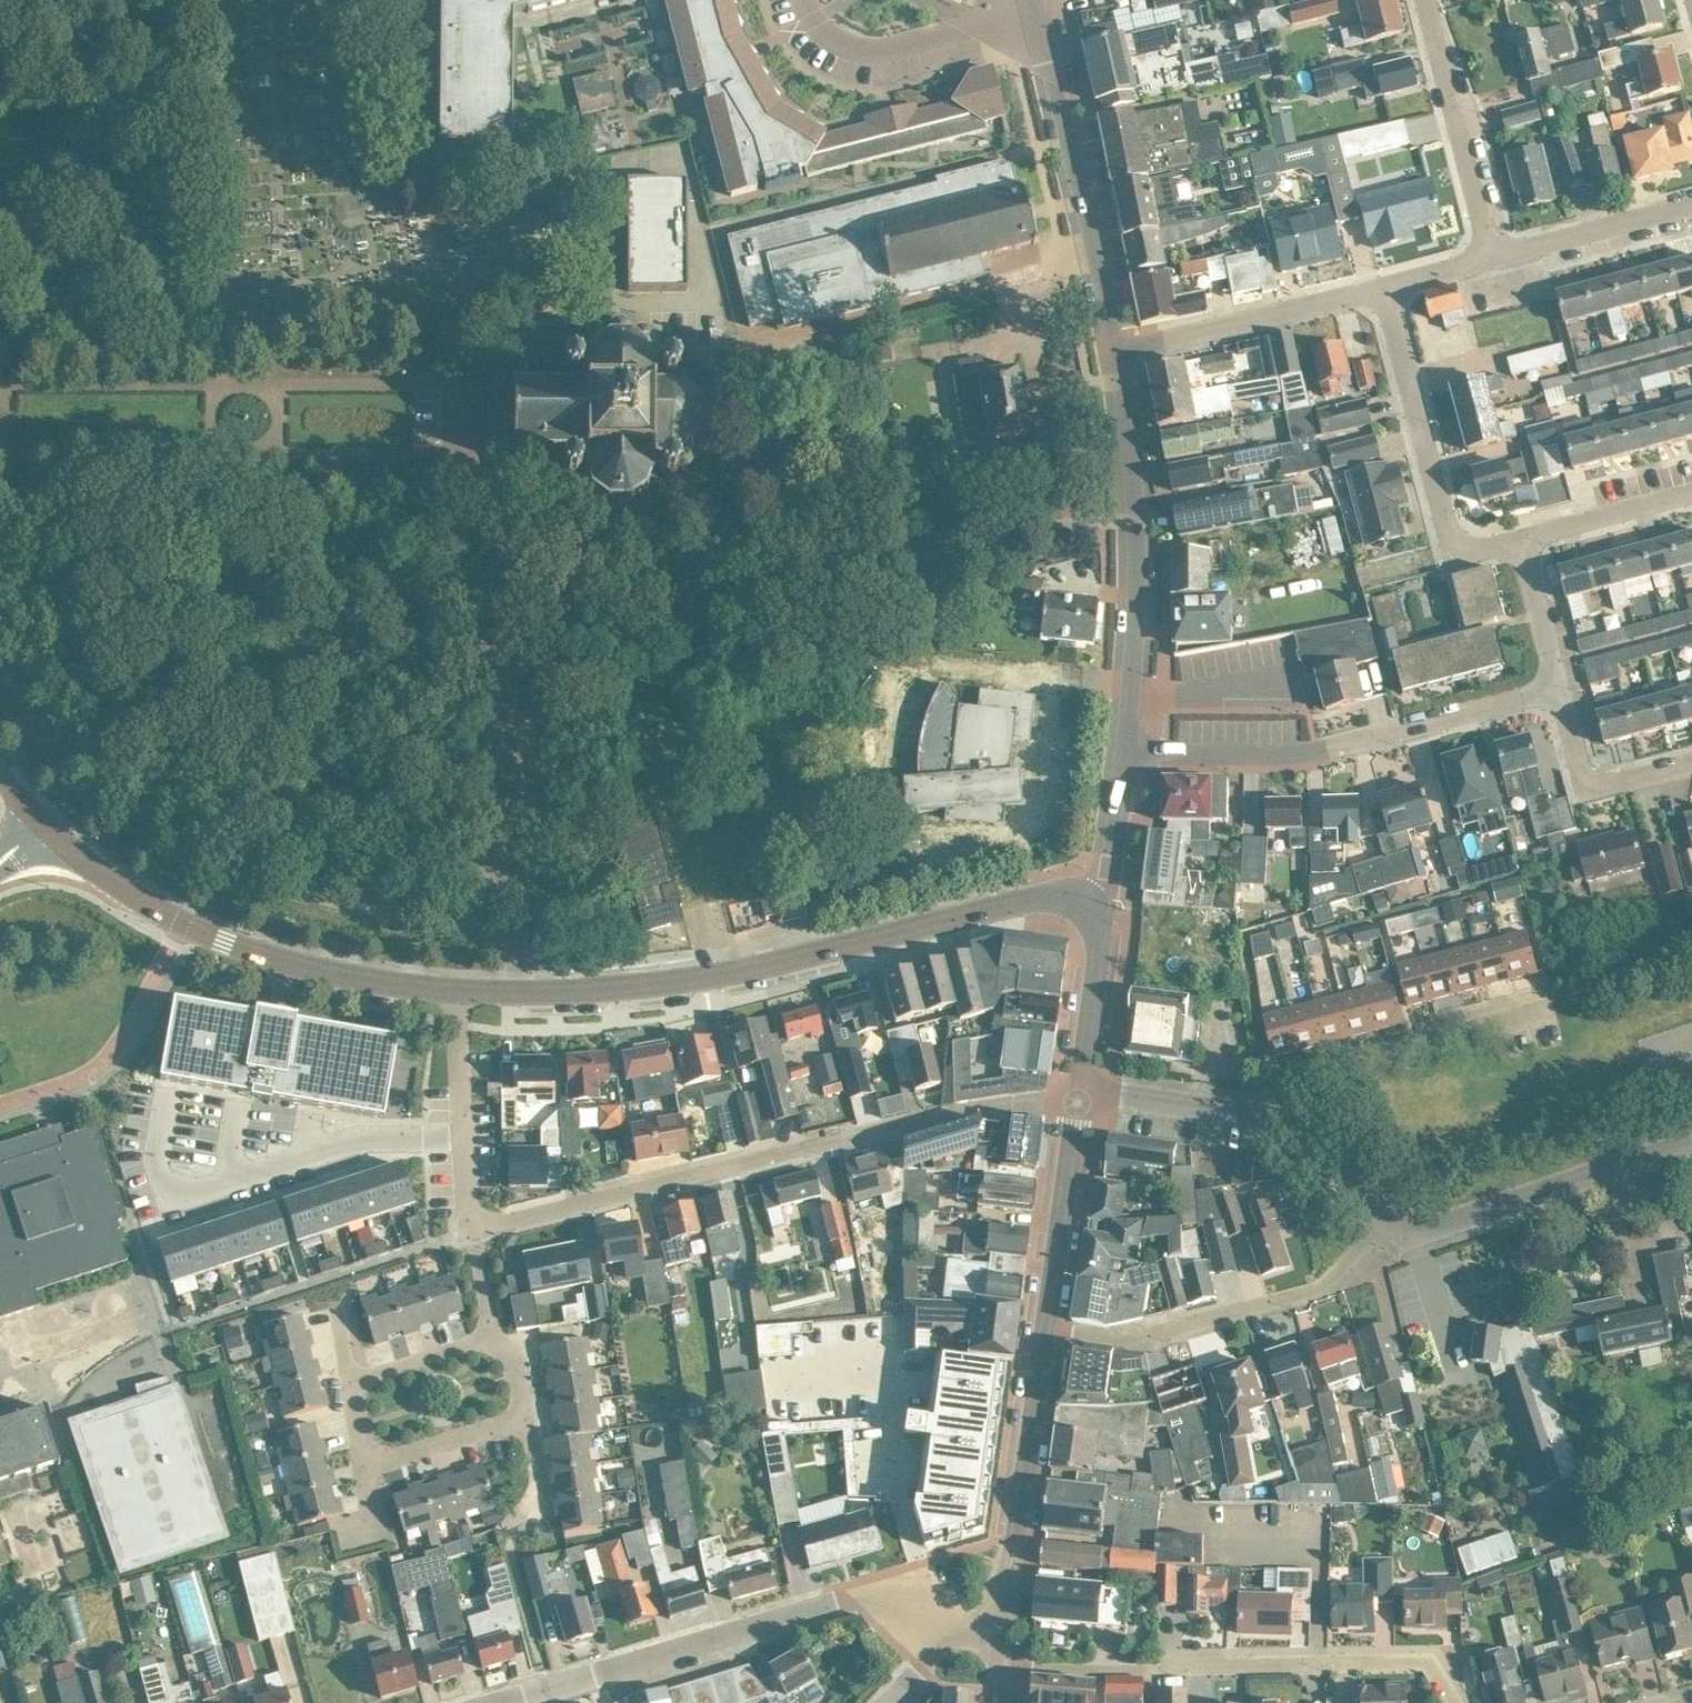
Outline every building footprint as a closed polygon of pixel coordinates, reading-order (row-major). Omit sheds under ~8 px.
[(435,3),(441,3),(441,134),(440,134),(440,132),(440,128),(439,128),(439,144),(512,145),(513,14),(527,11),(528,13),(580,0),(435,0),(435,3)] [(617,33),(629,87),(643,84),(627,13),(655,7),(653,0),(641,0),(612,7),(614,19),(588,25),(586,15),(574,18),(579,41),(617,33)] [(668,4),(665,5),(671,15),(674,27),(671,28),(677,38),(680,50),(677,51),(683,62),(686,74),(683,74),(689,85),(691,95),(704,92),(707,102),(708,105),(705,106),(711,117),(714,129),(711,129),(717,140),(720,152),(717,153),(722,163),(725,175),(722,176),(728,186),(731,197),(755,190),(753,181),(806,167),(825,137),(778,109),(738,38),(726,0),(667,0),(668,4)] [(1158,12),(1178,7),(1205,1),(1205,0),(1156,0),(1158,12)] [(1252,3),(1255,14),(1256,13),(1275,8),(1272,0),(1265,0),(1252,3)] [(1256,13),(1261,33),(1293,24),(1294,26),(1338,14),(1335,0),(1315,0),(1289,7),(1289,4),(1275,8),(1256,13)] [(1401,34),(1393,0),(1389,0),(1358,8),(1362,25),(1341,31),(1346,47),(1401,34)] [(1584,9),(1621,0),(1582,0),(1584,9)] [(1635,0),(1625,3),(1629,20),(1605,26),(1609,41),(1633,35),(1665,27),(1665,26),(1664,26),(1660,13),(1662,13),(1658,0),(1637,0),(1635,0)] [(1088,45),(1083,46),(1089,73),(1095,101),(1101,99),(1103,109),(1125,105),(1191,89),(1197,93),(1224,88),(1271,78),(1266,57),(1266,56),(1239,62),(1237,54),(1217,58),(1185,66),(1185,64),(1182,52),(1176,24),(1134,34),(1132,24),(1127,3),(1112,7),(1115,22),(1087,29),(1090,42),(1088,42),(1088,45)] [(1249,23),(1232,27),(1236,42),(1253,38),(1249,23)] [(1547,60),(1575,52),(1568,25),(1517,38),(1529,82),(1551,76),(1547,60)] [(1619,48),(1599,54),(1604,70),(1636,61),(1635,58),(1656,52),(1653,39),(1632,45),(1619,48)] [(1276,43),(1263,46),(1266,56),(1266,57),(1279,54),(1276,43)] [(1648,82),(1628,87),(1631,100),(1682,89),(1673,55),(1643,63),(1648,82)] [(1314,81),(1317,95),(1319,94),(1319,96),(1363,85),(1366,100),(1382,96),(1415,88),(1409,62),(1366,72),(1363,59),(1332,67),(1334,76),(1314,81)] [(1564,90),(1605,79),(1605,78),(1600,59),(1559,71),(1564,90)] [(868,126),(825,137),(806,167),(808,177),(987,131),(984,121),(1003,117),(991,69),(971,74),(953,104),(916,113),(914,107),(867,119),(868,126)] [(1601,81),(1590,84),(1592,94),(1604,91),(1601,81)] [(655,101),(645,103),(648,112),(658,110),(655,101)] [(1205,164),(1225,159),(1221,137),(1200,142),(1197,128),(1187,130),(1182,105),(1131,115),(1130,113),(1098,120),(1111,184),(1205,164)] [(1538,105),(1525,108),(1504,114),(1508,129),(1542,120),(1538,105)] [(1626,108),(1628,122),(1642,120),(1641,107),(1626,108)] [(1597,154),(1588,156),(1578,158),(1571,141),(1554,147),(1568,189),(1586,183),(1585,181),(1593,179),(1596,190),(1622,184),(1613,150),(1611,138),(1605,113),(1590,117),(1593,129),(1591,130),(1597,154)] [(1231,114),(1208,114),(1208,135),(1231,136),(1231,114)] [(1625,114),(1610,117),(1614,132),(1623,130),(1627,124),(1625,114)] [(1637,180),(1660,175),(1661,173),(1660,169),(1672,166),(1671,164),(1691,159),(1691,131),(1688,115),(1666,121),(1669,132),(1628,142),(1632,159),(1637,180)] [(1404,122),(1356,133),(1360,154),(1409,144),(1404,122)] [(1273,151),(1249,156),(1255,184),(1258,198),(1273,195),(1278,186),(1275,176),(1302,170),(1315,178),(1327,175),(1319,142),(1273,152),(1273,151)] [(1525,208),(1536,205),(1536,206),(1540,205),(1540,204),(1555,200),(1542,149),(1508,157),(1515,185),(1519,184),(1525,208)] [(727,238),(750,327),(794,316),(796,325),(984,277),(983,274),(988,273),(985,261),(980,262),(979,257),(994,253),(994,254),(998,253),(998,252),(1014,248),(1014,249),(1017,248),(1017,247),(1033,243),(1033,244),(1038,243),(1037,238),(1036,238),(1024,191),(1025,191),(1024,186),(1019,187),(1019,188),(1018,189),(1012,165),(999,168),(998,164),(1000,163),(1000,162),(935,178),(935,180),(938,179),(939,183),(727,238)] [(1357,212),(1346,171),(1328,176),(1340,217),(1357,212)] [(1122,238),(1157,230),(1177,226),(1196,222),(1193,207),(1179,210),(1171,175),(1112,188),(1122,238)] [(686,182),(649,182),(642,182),(642,188),(632,188),(633,264),(628,264),(628,292),(629,292),(687,291),(686,182)] [(1427,182),(1359,200),(1369,237),(1372,236),(1375,248),(1376,248),(1376,247),(1396,242),(1393,230),(1437,219),(1434,206),(1435,206),(1434,202),(1433,202),(1427,182)] [(1332,233),(1328,215),(1326,207),(1289,217),(1270,221),(1278,251),(1283,272),(1301,268),(1300,263),(1338,255),(1332,233)] [(1179,238),(1207,233),(1205,220),(1196,222),(1177,226),(1179,238)] [(1165,265),(1157,230),(1122,238),(1130,273),(1165,265)] [(1277,291),(1272,269),(1267,244),(1253,247),(1254,253),(1224,259),(1232,295),(1261,289),(1262,294),(1277,291)] [(1672,264),(1680,294),(1691,290),(1691,259),(1672,264)] [(1140,326),(1208,313),(1204,293),(1195,295),(1193,286),(1186,287),(1184,278),(1208,273),(1206,262),(1179,268),(1131,279),(1131,278),(1130,278),(1140,326)] [(1672,264),(1644,271),(1652,301),(1680,294),(1672,264)] [(1644,271),(1616,279),(1624,309),(1652,301),(1644,271)] [(1616,279),(1588,286),(1596,316),(1609,313),(1616,337),(1630,333),(1623,309),(1624,309),(1616,279)] [(1468,323),(1458,286),(1425,295),(1431,318),(1443,315),(1447,329),(1468,323)] [(1596,316),(1588,286),(1558,294),(1566,324),(1596,316)] [(1552,296),(1487,314),(1494,342),(1559,323),(1552,296)] [(722,375),(722,374),(736,374),(736,344),(722,344),(722,337),(698,337),(698,344),(684,344),(683,373),(682,373),(682,374),(678,369),(678,368),(674,363),(675,362),(675,361),(675,359),(673,356),(668,356),(668,357),(667,357),(666,353),(666,352),(666,351),(665,352),(661,349),(661,345),(657,339),(656,339),(653,338),(652,333),(651,332),(647,328),(646,328),(640,328),(639,328),(639,329),(635,332),(631,330),(629,326),(630,325),(629,324),(624,321),(623,320),(618,320),(616,321),(612,324),(611,325),(611,326),(610,330),(605,332),(601,329),(601,328),(600,328),(595,328),(593,328),(589,331),(588,333),(587,337),(584,339),(583,338),(579,344),(579,345),(579,348),(575,351),(574,351),(574,352),(573,355),(573,354),(567,354),(567,355),(566,356),(565,357),(565,360),(566,360),(568,362),(564,366),(563,366),(563,367),(563,373),(563,375),(564,374),(566,377),(553,377),(553,374),(551,374),(551,377),(535,376),(535,370),(536,370),(536,368),(531,363),(529,362),(522,362),(520,363),(515,368),(514,369),(514,378),(515,378),(515,386),(513,386),(512,454),(514,454),(513,456),(513,457),(513,458),(514,457),(514,458),(514,462),(513,462),(513,471),(514,473),(519,478),(521,479),(528,479),(530,478),(535,473),(535,471),(535,470),(535,464),(550,464),(550,467),(553,467),(553,464),(565,465),(563,467),(562,467),(562,468),(562,474),(562,475),(563,475),(567,479),(565,481),(564,481),(564,484),(564,485),(566,487),(572,487),(572,486),(573,489),(573,490),(574,490),(578,493),(578,496),(577,496),(578,497),(582,503),(586,504),(587,508),(586,509),(587,510),(592,513),(593,514),(599,514),(600,513),(604,510),(608,512),(610,516),(609,517),(610,518),(615,521),(616,521),(621,521),(623,521),(627,518),(628,517),(628,516),(629,512),(634,510),(639,514),(644,514),(646,514),(650,511),(651,509),(650,509),(652,504),(655,503),(655,504),(660,498),(660,497),(660,493),(664,491),(665,490),(666,485),(666,487),(672,487),(674,485),(674,484),(674,480),(673,479),(677,475),(678,474),(677,473),(677,467),(681,469),(682,469),(688,468),(689,467),(692,462),(693,461),(692,461),(692,456),(696,453),(701,455),(701,456),(702,455),(707,454),(709,453),(712,449),(712,447),(712,442),(712,440),(711,440),(708,437),(710,432),(715,430),(715,431),(716,430),(719,426),(720,424),(720,419),(719,417),(716,413),(715,412),(715,413),(710,411),(709,406),(711,403),(712,403),(713,401),(713,396),(712,394),(709,390),(708,389),(703,387),(701,387),(701,388),(700,389),(700,375),(722,375)] [(1665,351),(1691,344),(1691,340),(1690,331),(1662,338),(1665,351)] [(1275,348),(1281,377),(1283,377),(1285,377),(1285,376),(1300,373),(1292,333),(1272,337),(1275,348)] [(1272,337),(1237,344),(1239,355),(1260,351),(1275,348),(1272,337)] [(1662,338),(1634,346),(1637,359),(1665,351),(1662,338)] [(839,339),(822,343),(825,354),(841,351),(839,339)] [(1352,377),(1350,369),(1343,343),(1313,350),(1325,397),(1342,393),(1339,381),(1352,377)] [(1562,345),(1508,359),(1512,376),(1567,362),(1562,345)] [(1634,346),(1606,353),(1610,366),(1637,359),(1634,346)] [(1691,365),(1691,351),(1667,358),(1670,371),(1691,365)] [(1610,366),(1606,353),(1577,361),(1581,374),(1610,366)] [(1205,376),(1237,370),(1233,354),(1186,364),(1186,361),(1149,369),(1155,401),(1208,390),(1205,376)] [(1670,371),(1667,358),(1640,366),(1643,378),(1646,391),(1648,390),(1648,391),(1673,385),(1670,371)] [(961,376),(953,377),(963,445),(973,444),(975,457),(997,453),(994,439),(1030,433),(1019,367),(984,373),(981,359),(959,362),(961,376)] [(1355,365),(1356,368),(1361,390),(1377,386),(1371,362),(1355,365)] [(1640,366),(1613,373),(1616,386),(1624,384),(1627,396),(1645,391),(1646,391),(1643,378),(1640,366)] [(1285,377),(1283,377),(1284,393),(1286,410),(1311,406),(1302,373),(1300,374),(1300,373),(1285,376),(1285,377)] [(1613,373),(1584,381),(1587,394),(1616,386),(1613,373)] [(1550,410),(1558,408),(1553,390),(1574,384),(1572,374),(1543,381),(1550,410)] [(1460,418),(1493,408),(1489,392),(1504,388),(1501,375),(1452,388),(1460,418)] [(1587,394),(1584,381),(1574,384),(1553,390),(1558,408),(1567,405),(1565,400),(1567,399),(1587,394)] [(1208,390),(1155,401),(1160,427),(1162,427),(1182,423),(1197,420),(1197,417),(1205,416),(1234,410),(1232,402),(1230,386),(1219,388),(1208,390)] [(1324,436),(1351,430),(1372,425),(1367,401),(1318,412),(1324,436)] [(1680,408),(1688,440),(1691,439),(1691,404),(1680,408)] [(1311,406),(1286,410),(1293,442),(1317,437),(1311,406)] [(1621,410),(1624,422),(1632,455),(1660,447),(1653,415),(1636,419),(1633,407),(1621,410)] [(1468,450),(1490,445),(1518,437),(1513,420),(1497,424),(1493,408),(1460,418),(1468,450)] [(1680,408),(1653,415),(1660,447),(1688,440),(1680,408)] [(1554,420),(1527,428),(1532,445),(1559,438),(1554,420)] [(1594,423),(1596,429),(1604,462),(1632,455),(1624,422),(1608,426),(1606,420),(1594,423)] [(1203,454),(1201,444),(1236,438),(1233,421),(1162,434),(1167,461),(1203,454)] [(1604,462),(1596,429),(1566,437),(1574,470),(1604,462)] [(1299,473),(1301,472),(1305,471),(1324,468),(1317,437),(1293,442),(1293,444),(1171,467),(1175,491),(1228,481),(1226,471),(1274,461),(1274,460),(1295,456),(1299,473)] [(1375,437),(1329,450),(1335,469),(1381,456),(1375,437)] [(1531,482),(1533,481),(1566,473),(1558,445),(1524,454),(1525,459),(1474,472),(1482,502),(1514,494),(1510,477),(1528,472),(1531,482)] [(1386,466),(1364,472),(1349,476),(1368,546),(1392,540),(1391,538),(1404,535),(1392,490),(1403,488),(1398,466),(1387,469),(1386,466)] [(1178,506),(1175,507),(1181,536),(1202,532),(1272,519),(1315,512),(1310,485),(1294,488),(1294,485),(1217,499),(1197,503),(1178,506)] [(1298,534),(1259,540),(1261,553),(1300,548),(1298,534)] [(1672,539),(1680,570),(1691,567),(1691,534),(1672,539)] [(1672,539),(1645,547),(1653,577),(1680,570),(1672,539)] [(1233,572),(1230,540),(1221,540),(1211,541),(1211,549),(1197,550),(1174,550),(1175,595),(1197,594),(1197,596),(1213,596),(1213,593),(1210,593),(1209,573),(1233,572)] [(1653,577),(1645,547),(1616,554),(1624,585),(1653,577)] [(1616,554),(1589,562),(1597,592),(1610,588),(1615,609),(1630,605),(1624,585),(1616,554)] [(1568,600),(1585,595),(1590,615),(1602,612),(1597,592),(1589,562),(1559,569),(1568,600)] [(1493,569),(1454,579),(1460,604),(1500,594),(1493,569)] [(1044,580),(1016,584),(1018,606),(1019,610),(1043,607),(1040,639),(1072,643),(1092,645),(1094,645),(1094,640),(1098,641),(1100,628),(1096,627),(1098,601),(1064,598),(1047,596),(1044,580)] [(1389,662),(1396,661),(1404,694),(1429,687),(1419,648),(1413,650),(1398,593),(1373,600),(1389,662)] [(1500,594),(1460,604),(1467,629),(1506,619),(1500,594)] [(1234,643),(1233,595),(1213,596),(1197,596),(1197,598),(1182,599),(1182,614),(1176,614),(1176,645),(1234,643)] [(1691,610),(1663,618),(1666,631),(1691,624),(1691,616),(1691,610)] [(1666,631),(1663,618),(1635,625),(1638,638),(1666,631)] [(1319,676),(1328,711),(1365,701),(1356,665),(1379,659),(1369,623),(1296,638),(1306,679),(1319,676)] [(1638,638),(1635,625),(1608,633),(1611,645),(1638,638)] [(1504,668),(1494,629),(1469,635),(1479,675),(1504,668)] [(1691,645),(1691,632),(1668,638),(1672,651),(1691,645)] [(1608,633),(1600,635),(1579,641),(1582,653),(1611,645),(1608,633)] [(1479,675),(1469,635),(1444,642),(1454,681),(1479,675)] [(1672,651),(1668,638),(1640,646),(1644,658),(1672,651)] [(1454,681),(1444,642),(1419,648),(1429,687),(1454,681)] [(1616,666),(1644,658),(1640,646),(1613,653),(1616,666)] [(1616,666),(1613,653),(1584,661),(1590,685),(1619,678),(1616,666)] [(1691,670),(1679,673),(1684,691),(1691,722),(1691,672),(1691,670)] [(945,819),(1003,826),(1005,807),(1022,806),(1019,772),(1009,773),(1013,740),(1029,742),(1034,698),(980,691),(978,709),(952,706),(953,699),(941,683),(932,701),(924,721),(918,744),(917,759),(917,771),(919,779),(903,780),(905,814),(946,811),(945,819)] [(1684,691),(1656,699),(1664,729),(1691,722),(1684,691)] [(1636,737),(1664,729),(1656,699),(1627,707),(1636,737)] [(1627,707),(1598,714),(1606,745),(1636,737),(1627,707)] [(1569,798),(1556,802),(1554,792),(1545,794),(1531,738),(1498,746),(1506,777),(1523,772),(1530,801),(1529,802),(1538,839),(1577,829),(1569,798)] [(1472,754),(1446,761),(1462,819),(1485,812),(1491,834),(1507,829),(1488,761),(1475,765),(1472,754)] [(1171,780),(1166,780),(1166,821),(1194,821),(1194,842),(1210,842),(1211,823),(1212,823),(1229,823),(1229,811),(1229,800),(1229,798),(1229,782),(1212,782),(1212,780),(1185,780),(1185,775),(1171,775),(1171,780)] [(1385,858),(1356,867),(1364,893),(1386,886),(1392,904),(1412,898),(1406,880),(1417,877),(1409,851),(1415,849),(1409,830),(1414,829),(1416,834),(1420,836),(1429,834),(1432,829),(1430,824),(1435,823),(1429,802),(1428,801),(1431,800),(1429,794),(1426,795),(1424,785),(1421,786),(1382,798),(1392,832),(1378,836),(1384,856),(1385,858)] [(1327,825),(1309,825),(1310,848),(1310,853),(1314,853),(1314,875),(1311,875),(1310,909),(1312,908),(1331,903),(1364,893),(1356,867),(1345,870),(1345,867),(1345,853),(1345,846),(1361,846),(1360,837),(1359,799),(1326,801),(1327,825)] [(1302,801),(1269,802),(1270,824),(1270,830),(1291,829),(1292,847),(1293,871),(1308,870),(1307,847),(1307,829),(1302,829),(1302,801)] [(684,921),(679,902),(652,811),(614,822),(645,932),(684,921)] [(1146,893),(1144,904),(1186,910),(1187,907),(1201,908),(1205,873),(1186,871),(1189,848),(1182,848),(1183,838),(1153,834),(1145,893),(1146,893)] [(1589,883),(1644,868),(1635,834),(1603,842),(1602,838),(1579,844),(1585,866),(1572,870),(1575,883),(1588,879),(1589,883)] [(1245,836),(1241,882),(1266,883),(1269,844),(1269,837),(1245,836)] [(1455,838),(1441,842),(1443,853),(1447,867),(1465,862),(1458,837),(1455,838)] [(1664,896),(1682,891),(1670,849),(1652,853),(1664,896)] [(1682,858),(1690,888),(1691,888),(1691,856),(1682,858)] [(1484,868),(1467,873),(1471,887),(1488,882),(1484,868)] [(739,882),(694,892),(704,940),(761,928),(754,895),(742,897),(739,882)] [(812,914),(806,893),(804,886),(760,897),(766,918),(777,915),(779,923),(812,914)] [(1487,892),(1471,896),(1471,897),(1473,906),(1489,902),(1487,892)] [(830,904),(827,893),(816,896),(819,907),(830,904)] [(1384,893),(1372,896),(1377,911),(1389,908),(1384,893)] [(1331,903),(1312,908),(1317,924),(1336,919),(1331,903)] [(1436,908),(1421,911),(1424,925),(1439,921),(1436,908)] [(1416,930),(1412,915),(1386,922),(1390,937),(1411,931),(1416,951),(1421,950),(1416,930)] [(1293,924),(1276,928),(1279,942),(1296,938),(1293,924)] [(1378,925),(1365,928),(1368,941),(1381,938),(1378,925)] [(1538,973),(1528,932),(1502,938),(1512,979),(1538,973)] [(1252,938),(1255,960),(1276,956),(1270,933),(1252,938)] [(1352,934),(1338,937),(1341,948),(1354,945),(1352,934)] [(955,1005),(957,1013),(960,1019),(995,1009),(1001,997),(1002,995),(1014,992),(1060,998),(1067,944),(1003,935),(969,945),(971,952),(943,959),(954,1000),(955,1005)] [(1486,986),(1512,979),(1502,938),(1476,945),(1486,986)] [(1320,940),(1306,943),(1310,958),(1324,954),(1320,940)] [(1460,993),(1486,986),(1476,945),(1450,952),(1460,993)] [(1450,952),(1424,959),(1434,1000),(1460,993),(1450,952)] [(943,959),(912,968),(925,1013),(946,1007),(955,1005),(954,1000),(943,959)] [(1408,1006),(1434,1000),(1424,959),(1398,965),(1408,1006)] [(904,1019),(925,1013),(912,968),(882,976),(894,1022),(904,1019)] [(1394,982),(1368,989),(1378,1030),(1404,1023),(1394,982)] [(1132,1011),(1126,1053),(1196,1062),(1204,999),(1133,989),(1130,1011),(1132,1011)] [(1352,1037),(1378,1030),(1368,989),(1342,996),(1352,1037)] [(831,1028),(848,1085),(851,1099),(868,1094),(865,1081),(857,1051),(850,1053),(843,1025),(853,1022),(856,1034),(877,1028),(868,994),(834,1004),(836,1010),(827,1012),(831,1028)] [(992,1028),(1007,1030),(1054,1037),(1059,1000),(1019,995),(1018,1001),(1007,999),(1001,997),(995,1009),(992,1028)] [(1326,1043),(1352,1037),(1342,996),(1316,1003),(1326,1043)] [(1290,1009),(1300,1050),(1326,1043),(1316,1003),(1290,1009)] [(167,1042),(160,1080),(384,1119),(384,1118),(395,1059),(397,1043),(382,1040),(357,1036),(291,1024),(292,1021),(260,1015),(260,1019),(174,1004),(167,1042)] [(788,1040),(811,1034),(812,1038),(823,1035),(815,1009),(782,1018),(788,1040)] [(1264,1016),(1274,1057),(1300,1050),(1290,1009),(1264,1016)] [(955,1013),(945,1015),(947,1024),(957,1021),(955,1013)] [(739,1069),(754,1065),(759,1084),(787,1077),(783,1060),(777,1038),(768,1041),(763,1023),(729,1032),(739,1069)] [(912,1080),(915,1091),(940,1085),(930,1047),(920,1049),(914,1025),(886,1032),(899,1083),(912,1080)] [(1000,1069),(1004,1070),(1048,1077),(1054,1037),(1007,1030),(1003,1053),(1000,1069)] [(711,1037),(677,1045),(686,1085),(721,1076),(711,1037)] [(954,1104),(1009,1096),(1006,1078),(971,1084),(969,1039),(952,1042),(953,1067),(954,1104)] [(866,1078),(880,1074),(872,1044),(858,1048),(866,1078)] [(674,1072),(673,1069),(669,1047),(624,1056),(628,1079),(644,1076),(648,1102),(677,1097),(673,1072),(674,1072)] [(515,1064),(501,1064),(502,1084),(502,1096),(502,1097),(502,1123),(502,1130),(517,1130),(516,1096),(526,1096),(526,1103),(555,1103),(555,1083),(550,1083),(550,1061),(531,1061),(528,1057),(519,1057),(517,1061),(515,1061),(515,1064)] [(607,1097),(604,1058),(569,1060),(571,1083),(570,1083),(571,1099),(607,1097)] [(806,1065),(788,1070),(791,1081),(809,1076),(806,1065)] [(954,1104),(953,1067),(945,1068),(942,1106),(954,1104)] [(737,1098),(748,1145),(749,1146),(774,1140),(770,1123),(798,1115),(792,1094),(787,1077),(759,1084),(761,1092),(737,1098)] [(488,1097),(500,1097),(500,1084),(488,1084),(488,1097)] [(725,1145),(744,1140),(737,1114),(735,1115),(728,1084),(700,1091),(705,1109),(716,1106),(725,1145)] [(840,1084),(822,1089),(824,1098),(842,1093),(840,1084)] [(612,1098),(613,1121),(637,1121),(636,1097),(612,1098)] [(578,1109),(560,1110),(562,1157),(580,1156),(578,1109)] [(808,1110),(798,1113),(802,1126),(811,1123),(808,1110)] [(651,1123),(630,1127),(632,1140),(636,1158),(636,1161),(689,1152),(685,1130),(682,1117),(651,1123)] [(985,1160),(984,1173),(1036,1175),(1042,1121),(1007,1117),(1006,1123),(978,1119),(903,1143),(903,1158),(901,1159),(901,1171),(903,1170),(905,1170),(908,1169),(908,1170),(924,1170),(954,1171),(949,1157),(975,1150),(976,1144),(987,1145),(985,1160)] [(41,1306),(36,1290),(127,1261),(115,1224),(123,1221),(92,1128),(65,1137),(62,1129),(42,1136),(40,1132),(0,1145),(0,1320),(41,1306)] [(547,1149),(509,1149),(509,1187),(530,1187),(547,1187),(560,1187),(560,1165),(560,1149),(560,1129),(547,1129),(547,1149)] [(1198,1225),(1199,1227),(1201,1226),(1195,1192),(1191,1148),(1111,1136),(1107,1163),(1106,1175),(1177,1187),(1181,1212),(1184,1226),(1198,1225)] [(901,1205),(901,1192),(903,1192),(903,1170),(901,1171),(901,1159),(886,1162),(884,1154),(846,1164),(855,1200),(881,1194),(885,1209),(901,1205)] [(1256,1156),(1236,1154),(1233,1186),(1253,1183),(1256,1156)] [(400,1165),(376,1173),(390,1213),(413,1205),(400,1165)] [(905,1170),(903,1170),(903,1192),(924,1193),(924,1170),(908,1170),(905,1170)] [(815,1172),(760,1186),(766,1207),(766,1211),(767,1211),(780,1207),(821,1197),(820,1193),(815,1172)] [(376,1173),(353,1180),(367,1221),(390,1213),(376,1173)] [(1031,1212),(1036,1175),(984,1173),(983,1178),(959,1175),(956,1200),(978,1203),(978,1206),(1031,1212)] [(353,1180),(330,1188),(344,1228),(367,1221),(353,1180)] [(1124,1215),(1129,1185),(1098,1180),(1091,1220),(1115,1224),(1123,1225),(1124,1215)] [(1217,1188),(1212,1189),(1229,1239),(1248,1232),(1234,1192),(1222,1196),(1219,1187),(1217,1188)] [(330,1188),(307,1195),(321,1236),(344,1228),(330,1188)] [(1184,1256),(1176,1258),(1181,1272),(1179,1273),(1182,1282),(1187,1280),(1188,1283),(1193,1301),(1193,1304),(1217,1298),(1211,1274),(1237,1269),(1229,1239),(1212,1189),(1202,1191),(1195,1192),(1201,1226),(1199,1227),(1200,1228),(1205,1227),(1213,1259),(1202,1261),(1199,1247),(1184,1251),(1184,1256)] [(924,1193),(903,1192),(901,1192),(901,1205),(902,1205),(902,1210),(939,1211),(939,1193),(924,1193)] [(731,1194),(703,1201),(708,1222),(710,1229),(705,1231),(712,1258),(740,1251),(734,1226),(738,1225),(736,1215),(731,1194)] [(307,1195),(284,1203),(297,1243),(321,1236),(307,1195)] [(1253,1208),(1263,1237),(1251,1241),(1263,1276),(1290,1267),(1279,1233),(1286,1230),(1276,1200),(1253,1208)] [(665,1263),(678,1260),(690,1257),(687,1245),(685,1237),(699,1234),(692,1203),(664,1210),(671,1240),(660,1243),(665,1263)] [(835,1263),(838,1272),(855,1268),(853,1258),(839,1204),(821,1209),(835,1263)] [(274,1206),(250,1214),(263,1255),(287,1247),(274,1206)] [(902,1252),(931,1252),(931,1213),(902,1212),(902,1252)] [(1184,1251),(1183,1226),(1184,1226),(1181,1212),(1169,1213),(1124,1215),(1123,1225),(1115,1224),(1114,1238),(1089,1234),(1081,1281),(1106,1285),(1108,1274),(1125,1277),(1126,1272),(1147,1266),(1176,1258),(1184,1256),(1184,1251)] [(250,1214),(227,1222),(240,1262),(263,1255),(250,1214)] [(227,1222),(204,1229),(218,1270),(240,1262),(227,1222)] [(964,1233),(962,1253),(986,1256),(986,1253),(990,1254),(1025,1258),(1026,1258),(1029,1229),(1007,1227),(988,1224),(987,1235),(964,1233)] [(662,1260),(642,1263),(636,1226),(603,1231),(608,1264),(625,1261),(628,1278),(642,1276),(647,1307),(669,1304),(668,1300),(670,1299),(666,1276),(665,1276),(662,1260)] [(204,1229),(182,1237),(195,1277),(218,1270),(204,1229)] [(421,1229),(411,1233),(414,1244),(425,1240),(421,1229)] [(182,1237),(158,1244),(171,1285),(195,1277),(182,1237)] [(386,1241),(375,1245),(378,1256),(389,1252),(386,1241)] [(589,1282),(585,1265),(581,1243),(551,1249),(552,1254),(526,1260),(533,1293),(511,1298),(517,1330),(540,1327),(534,1293),(589,1282)] [(375,1245),(364,1248),(368,1259),(378,1256),(375,1245)] [(1654,1258),(1666,1310),(1628,1318),(1624,1297),(1531,1316),(1537,1339),(1598,1326),(1604,1357),(1688,1340),(1679,1298),(1689,1296),(1685,1277),(1690,1277),(1684,1251),(1654,1258)] [(935,1252),(931,1252),(902,1252),(902,1266),(935,1267),(935,1252)] [(1021,1305),(1024,1278),(1023,1278),(1025,1258),(966,1255),(965,1262),(948,1260),(944,1294),(1019,1304),(1021,1305)] [(340,1256),(329,1260),(333,1271),(343,1267),(340,1256)] [(1182,1282),(1179,1273),(1181,1272),(1176,1258),(1147,1266),(1126,1272),(1125,1277),(1108,1274),(1106,1285),(1081,1281),(1074,1321),(1105,1327),(1124,1323),(1144,1318),(1149,1286),(1163,1282),(1172,1312),(1189,1307),(1182,1282)] [(329,1260),(319,1263),(322,1274),(333,1271),(329,1260)] [(425,1269),(416,1272),(420,1281),(428,1278),(425,1269)] [(282,1275),(272,1279),(275,1289),(286,1286),(282,1275)] [(394,1276),(387,1278),(390,1287),(397,1285),(394,1276)] [(423,1285),(421,1286),(433,1321),(434,1325),(444,1323),(442,1318),(463,1311),(452,1277),(437,1282),(435,1277),(422,1282),(423,1285)] [(272,1279),(261,1282),(264,1293),(275,1289),(272,1279)] [(726,1279),(710,1283),(710,1285),(715,1321),(732,1319),(726,1279)] [(680,1284),(668,1286),(671,1299),(682,1297),(680,1284)] [(584,1290),(587,1303),(590,1319),(611,1316),(604,1285),(584,1290)] [(412,1328),(433,1321),(421,1286),(408,1290),(407,1286),(392,1291),(394,1295),(392,1296),(403,1331),(404,1335),(414,1332),(412,1328)] [(237,1290),(226,1294),(230,1305),(240,1301),(237,1290)] [(226,1294),(215,1297),(219,1308),(230,1305),(226,1294)] [(384,1342),(383,1337),(403,1331),(392,1296),(379,1300),(377,1296),(361,1301),(375,1344),(384,1342)] [(684,1298),(670,1300),(672,1310),(686,1308),(684,1298)] [(903,1299),(903,1351),(931,1353),(927,1338),(930,1333),(935,1328),(940,1328),(945,1330),(950,1336),(954,1354),(963,1355),(963,1356),(969,1357),(990,1360),(1012,1363),(1013,1360),(1013,1358),(1012,1358),(1020,1307),(978,1302),(978,1303),(953,1301),(903,1299)] [(190,1305),(179,1309),(183,1320),(194,1316),(190,1305)] [(274,1356),(308,1347),(313,1346),(310,1336),(305,1337),(300,1316),(266,1324),(270,1340),(266,1341),(270,1356),(274,1355),(274,1356)] [(1537,1339),(1531,1316),(1530,1316),(1531,1321),(1519,1325),(1519,1328),(1502,1333),(1503,1330),(1478,1327),(1473,1362),(1491,1365),(1495,1377),(1501,1375),(1505,1374),(1506,1373),(1512,1391),(1510,1392),(1510,1394),(1513,1393),(1518,1410),(1516,1411),(1516,1412),(1519,1412),(1524,1429),(1522,1430),(1522,1431),(1525,1430),(1531,1448),(1528,1449),(1529,1450),(1531,1450),(1537,1467),(1534,1468),(1535,1469),(1537,1469),(1543,1486),(1541,1487),(1541,1488),(1579,1476),(1581,1475),(1537,1339)] [(609,1325),(595,1323),(593,1334),(607,1337),(609,1325)] [(812,1323),(801,1324),(802,1334),(813,1333),(812,1323)] [(801,1324),(790,1325),(791,1335),(802,1334),(801,1324)] [(1389,1324),(1362,1333),(1368,1354),(1378,1386),(1383,1405),(1403,1398),(1406,1397),(1401,1379),(1403,1379),(1394,1351),(1397,1350),(1396,1346),(1389,1324)] [(790,1325),(773,1327),(775,1358),(792,1357),(791,1335),(790,1325)] [(238,1326),(222,1330),(227,1350),(243,1346),(238,1326)] [(773,1327),(756,1328),(758,1359),(775,1358),(773,1327)] [(1315,1348),(1322,1369),(1324,1368),(1330,1385),(1362,1374),(1349,1336),(1315,1348)] [(544,1355),(548,1355),(552,1376),(592,1369),(592,1368),(588,1369),(585,1350),(589,1349),(587,1338),(542,1346),(544,1355)] [(1062,1400),(1061,1408),(1132,1406),(1148,1405),(1157,1404),(1153,1383),(1145,1358),(1137,1356),(1070,1345),(1062,1400)] [(1296,1345),(1268,1354),(1282,1397),(1295,1393),(1301,1410),(1315,1405),(1296,1345)] [(1558,1346),(1547,1348),(1550,1365),(1561,1364),(1558,1346)] [(318,1366),(313,1368),(308,1347),(274,1356),(278,1369),(273,1370),(278,1387),(282,1386),(316,1377),(320,1376),(318,1366)] [(705,1355),(703,1393),(716,1393),(718,1355),(705,1355)] [(218,1357),(208,1360),(209,1365),(220,1362),(218,1357)] [(915,1500),(913,1509),(924,1545),(946,1539),(947,1541),(949,1541),(960,1538),(962,1537),(962,1534),(981,1528),(983,1511),(986,1511),(986,1509),(988,1498),(988,1496),(985,1495),(987,1482),(990,1483),(990,1480),(992,1469),(992,1467),(989,1466),(991,1453),(994,1454),(994,1452),(996,1440),(996,1438),(993,1438),(995,1425),(998,1425),(998,1423),(1000,1412),(1000,1410),(997,1409),(999,1396),(1002,1397),(1002,1395),(1004,1383),(1004,1381),(1001,1381),(1003,1366),(941,1358),(922,1501),(915,1500)] [(1234,1368),(1232,1363),(1204,1372),(1217,1412),(1230,1486),(1231,1486),(1233,1502),(1248,1502),(1245,1483),(1254,1481),(1246,1436),(1253,1435),(1249,1412),(1265,1407),(1251,1363),(1234,1368)] [(126,1580),(112,1535),(118,1533),(87,1431),(129,1418),(113,1365),(19,1394),(27,1421),(17,1424),(13,1425),(12,1426),(11,1426),(10,1427),(9,1428),(8,1429),(7,1430),(6,1432),(5,1433),(5,1435),(4,1436),(4,1437),(4,1438),(3,1439),(3,1440),(3,1441),(3,1442),(3,1443),(3,1444),(3,1445),(16,1527),(0,1532),(0,1618),(126,1580)] [(616,1366),(608,1367),(609,1376),(618,1374),(616,1366)] [(1153,1383),(1157,1404),(1148,1405),(1160,1427),(1168,1426),(1176,1452),(1185,1478),(1188,1486),(1190,1485),(1202,1481),(1196,1462),(1215,1456),(1197,1404),(1208,1400),(1197,1368),(1153,1383)] [(591,1384),(595,1384),(592,1369),(552,1376),(547,1376),(549,1386),(554,1385),(557,1406),(597,1400),(597,1399),(593,1400),(591,1384)] [(285,1417),(328,1406),(326,1397),(321,1398),(316,1377),(282,1386),(285,1400),(281,1401),(285,1417)] [(245,1379),(234,1382),(238,1396),(249,1394),(245,1379)] [(668,1389),(656,1401),(671,1416),(683,1404),(668,1389)] [(1332,1460),(1348,1456),(1334,1391),(1318,1394),(1327,1440),(1332,1460)] [(1354,1393),(1353,1407),(1375,1409),(1376,1394),(1354,1393)] [(1406,1397),(1403,1398),(1406,1411),(1410,1427),(1425,1423),(1420,1403),(1418,1395),(1406,1397)] [(622,1396),(616,1397),(617,1407),(624,1405),(622,1396)] [(590,1433),(599,1431),(596,1415),(600,1414),(597,1400),(557,1406),(552,1407),(554,1417),(559,1416),(562,1437),(590,1433)] [(1052,1469),(1093,1474),(1093,1471),(1095,1452),(1144,1457),(1147,1427),(1160,1427),(1148,1405),(1132,1406),(1061,1408),(1052,1469)] [(265,1412),(243,1417),(248,1434),(269,1429),(265,1412)] [(906,1417),(903,1437),(924,1439),(924,1440),(927,1420),(926,1420),(906,1417)] [(857,1420),(846,1421),(847,1432),(853,1431),(858,1431),(857,1420)] [(868,1420),(857,1420),(858,1431),(869,1430),(868,1420)] [(1476,1425),(1482,1448),(1502,1442),(1495,1420),(1476,1425)] [(846,1421),(835,1422),(836,1432),(842,1432),(847,1432),(846,1421)] [(835,1422),(824,1423),(825,1433),(836,1432),(835,1422)] [(790,1423),(779,1424),(780,1437),(791,1436),(791,1426),(790,1423)] [(824,1423),(813,1424),(813,1434),(825,1433),(824,1423)] [(322,1455),(327,1454),(324,1444),(320,1445),(314,1424),(280,1433),(284,1448),(280,1449),(284,1465),(288,1464),(322,1455)] [(779,1424),(768,1425),(769,1438),(780,1437),(779,1424)] [(813,1424),(802,1425),(802,1435),(813,1434),(813,1424)] [(802,1425),(791,1426),(791,1436),(802,1435),(802,1425)] [(1401,1430),(1383,1432),(1384,1443),(1402,1442),(1401,1430)] [(847,1432),(842,1432),(843,1443),(854,1442),(853,1431),(847,1432)] [(554,1470),(595,1463),(594,1463),(590,1464),(587,1448),(592,1447),(590,1433),(562,1437),(544,1440),(546,1450),(551,1449),(554,1470)] [(625,1434),(615,1436),(616,1444),(626,1442),(625,1434)] [(799,1521),(784,1438),(762,1438),(777,1525),(799,1521)] [(1339,1486),(1336,1477),(1332,1460),(1327,1440),(1290,1452),(1301,1485),(1321,1486),(1339,1486)] [(701,1441),(689,1454),(701,1465),(712,1452),(701,1441)] [(854,1442),(843,1443),(844,1454),(854,1453),(854,1442)] [(1106,1472),(1104,1489),(1159,1494),(1160,1492),(1169,1491),(1177,1490),(1176,1483),(1175,1479),(1185,1478),(1176,1452),(1172,1452),(1172,1451),(1152,1454),(1155,1475),(1135,1472),(1134,1476),(1106,1472)] [(854,1453),(844,1454),(845,1465),(855,1464),(854,1453)] [(334,1484),(332,1474),(327,1475),(322,1455),(288,1464),(292,1477),(287,1478),(292,1495),(296,1494),(330,1485),(334,1484)] [(1401,1498),(1392,1459),(1373,1463),(1381,1502),(1401,1498)] [(670,1521),(676,1520),(682,1549),(699,1546),(699,1543),(684,1462),(663,1466),(660,1467),(670,1521)] [(595,1494),(592,1479),(597,1478),(595,1463),(554,1470),(549,1471),(551,1481),(556,1480),(559,1500),(595,1495),(595,1494)] [(453,1478),(466,1517),(466,1516),(465,1512),(479,1507),(480,1512),(496,1508),(482,1464),(472,1467),(474,1472),(453,1478)] [(855,1464),(845,1465),(846,1476),(856,1475),(855,1464)] [(271,1469),(256,1473),(258,1483),(273,1479),(271,1469)] [(1378,1504),(1373,1481),(1371,1469),(1336,1477),(1339,1486),(1343,1503),(1378,1504)] [(633,1470),(616,1472),(619,1488),(624,1487),(624,1490),(636,1488),(635,1486),(633,1470)] [(424,1488),(436,1526),(437,1526),(435,1522),(449,1517),(450,1522),(466,1517),(453,1478),(452,1474),(442,1477),(444,1481),(424,1488)] [(856,1475),(846,1476),(847,1487),(857,1486),(856,1475)] [(1541,1488),(1529,1492),(1535,1512),(1586,1496),(1579,1476),(1541,1488)] [(413,1486),(414,1491),(393,1498),(404,1532),(420,1527),(421,1531),(436,1526),(424,1488),(422,1483),(413,1486)] [(1077,1486),(1051,1483),(1046,1532),(1104,1538),(1105,1525),(1116,1526),(1114,1552),(1162,1558),(1163,1535),(1157,1535),(1163,1495),(1159,1494),(1104,1489),(1077,1486)] [(299,1525),(327,1518),(342,1514),(340,1505),(335,1506),(330,1485),(296,1494),(300,1508),(295,1510),(299,1525)] [(857,1486),(847,1487),(848,1498),(858,1499),(857,1486)] [(1321,1504),(1343,1503),(1339,1486),(1321,1486),(1321,1504)] [(1624,1486),(1610,1487),(1611,1503),(1625,1503),(1624,1486)] [(634,1493),(627,1495),(628,1504),(635,1502),(634,1493)] [(602,1510),(599,1494),(595,1494),(595,1495),(559,1500),(554,1501),(556,1511),(561,1510),(564,1533),(600,1527),(597,1510),(602,1510)] [(848,1501),(848,1514),(800,1528),(812,1569),(837,1561),(836,1558),(876,1547),(874,1539),(877,1538),(875,1533),(872,1534),(865,1509),(866,1502),(848,1501)] [(1681,1509),(1691,1553),(1691,1506),(1681,1509)] [(1351,1509),(1334,1508),(1334,1521),(1351,1521),(1351,1509)] [(495,1509),(480,1514),(485,1528),(499,1523),(495,1509)] [(1428,1514),(1421,1529),(1439,1537),(1445,1521),(1428,1514)] [(1593,1522),(1581,1526),(1587,1543),(1598,1539),(1593,1522)] [(466,1525),(455,1528),(459,1540),(470,1536),(466,1525)] [(1638,1525),(1630,1533),(1638,1541),(1646,1533),(1638,1525)] [(637,1568),(652,1564),(649,1550),(649,1548),(644,1530),(622,1535),(629,1560),(635,1558),(637,1568)] [(1509,1533),(1459,1551),(1468,1575),(1518,1557),(1509,1533)] [(436,1535),(427,1537),(430,1547),(439,1544),(436,1535)] [(1190,1567),(1190,1568),(1204,1568),(1205,1537),(1163,1535),(1162,1558),(1114,1552),(1044,1545),(1042,1565),(1064,1567),(1102,1571),(1102,1569),(1156,1574),(1157,1565),(1160,1566),(1179,1567),(1190,1567)] [(1621,1535),(1603,1540),(1606,1548),(1617,1552),(1625,1549),(1621,1535)] [(699,1543),(699,1546),(703,1569),(709,1593),(728,1588),(732,1600),(775,1588),(769,1567),(764,1550),(726,1560),(721,1537),(720,1537),(701,1543),(699,1543)] [(453,1542),(443,1545),(447,1558),(457,1555),(453,1542)] [(597,1549),(605,1575),(611,1597),(620,1594),(629,1624),(655,1616),(645,1585),(632,1588),(618,1542),(597,1549)] [(237,1554),(239,1562),(259,1640),(295,1630),(274,1553),(272,1544),(237,1554)] [(650,1550),(649,1548),(649,1550),(652,1564),(654,1563),(670,1619),(706,1608),(694,1568),(671,1575),(663,1546),(650,1550)] [(398,1594),(427,1587),(441,1641),(464,1635),(442,1547),(424,1551),(426,1557),(391,1565),(398,1594)] [(402,1555),(388,1558),(389,1564),(403,1561),(402,1555)] [(550,1576),(544,1556),(523,1561),(534,1601),(547,1597),(551,1610),(555,1626),(562,1624),(567,1642),(595,1634),(585,1599),(571,1603),(562,1573),(550,1576)] [(1564,1558),(1550,1562),(1556,1583),(1550,1585),(1560,1620),(1564,1634),(1568,1633),(1583,1629),(1570,1580),(1564,1558)] [(1335,1589),(1335,1607),(1335,1629),(1375,1629),(1375,1604),(1395,1604),(1395,1560),(1364,1560),(1364,1589),(1335,1589)] [(467,1618),(476,1647),(483,1668),(514,1658),(507,1634),(522,1630),(505,1565),(487,1569),(492,1587),(490,1588),(486,1596),(490,1610),(467,1618)] [(1158,1605),(1178,1606),(1179,1567),(1160,1566),(1158,1605)] [(1228,1568),(1204,1568),(1190,1568),(1189,1614),(1209,1614),(1209,1606),(1228,1607),(1228,1568)] [(1242,1595),(1240,1633),(1291,1635),(1292,1622),(1311,1622),(1312,1570),(1279,1569),(1278,1596),(1242,1595)] [(1041,1570),(1036,1621),(1128,1629),(1131,1590),(1076,1584),(1077,1574),(1041,1570)] [(1503,1571),(1477,1580),(1480,1589),(1506,1580),(1503,1571)] [(192,1654),(205,1649),(217,1689),(234,1684),(222,1644),(221,1644),(199,1572),(170,1581),(192,1654)] [(150,1576),(130,1581),(134,1598),(155,1593),(150,1576)] [(342,1580),(345,1593),(353,1623),(368,1619),(361,1589),(358,1577),(342,1580)] [(1691,1650),(1691,1629),(1689,1618),(1691,1617),(1691,1578),(1670,1584),(1675,1603),(1651,1609),(1658,1635),(1664,1657),(1691,1650)] [(1408,1606),(1409,1628),(1447,1627),(1446,1614),(1462,1614),(1462,1592),(1460,1580),(1435,1581),(1435,1594),(1407,1594),(1408,1606)] [(1621,1619),(1592,1627),(1597,1647),(1603,1668),(1635,1660),(1636,1664),(1656,1659),(1650,1638),(1642,1608),(1619,1614),(1621,1619)] [(1478,1659),(1488,1696),(1486,1697),(1487,1699),(1490,1698),(1492,1702),(1526,1702),(1519,1680),(1523,1679),(1515,1649),(1523,1647),(1523,1646),(1515,1617),(1501,1620),(1510,1651),(1478,1659)] [(417,1638),(425,1663),(431,1684),(464,1674),(456,1650),(441,1655),(435,1633),(417,1638)] [(372,1665),(375,1677),(382,1698),(416,1688),(406,1655),(395,1658),(389,1640),(369,1646),(375,1664),(372,1665)] [(245,1644),(227,1650),(237,1683),(254,1678),(245,1644)] [(1538,1664),(1537,1664),(1542,1681),(1548,1702),(1586,1692),(1581,1670),(1573,1645),(1572,1646),(1561,1649),(1560,1649),(1562,1657),(1538,1664)] [(816,1680),(799,1651),(770,1667),(774,1675),(759,1683),(770,1702),(814,1702),(822,1698),(823,1693),(816,1680)] [(160,1664),(158,1664),(155,1653),(138,1658),(150,1702),(161,1702),(170,1701),(160,1665),(160,1664)] [(73,1661),(54,1667),(59,1683),(57,1683),(62,1702),(85,1702),(73,1661)] [(161,1702),(195,1702),(192,1693),(189,1683),(173,1688),(166,1663),(160,1665),(170,1701),(161,1702)] [(759,1683),(749,1666),(666,1690),(670,1702),(770,1702),(759,1683)] [(97,1671),(80,1676),(88,1702),(106,1702),(97,1671)] [(192,1693),(195,1702),(197,1702),(203,1701),(203,1702),(221,1702),(219,1697),(214,1699),(209,1683),(206,1684),(203,1673),(195,1676),(198,1686),(197,1686),(198,1691),(192,1693)] [(254,1700),(255,1702),(289,1702),(287,1695),(281,1673),(265,1677),(270,1695),(254,1700)] [(1094,1683),(1031,1677),(1030,1689),(1029,1702),(1092,1702),(1094,1683)] [(1106,1696),(1142,1696),(1142,1677),(1106,1677),(1106,1696)] [(623,1701),(624,1702),(670,1702),(666,1690),(666,1688),(623,1701)] [(1402,1689),(1359,1691),(1360,1702),(1402,1702),(1402,1689)] [(1186,1691),(1156,1691),(1156,1702),(1186,1702),(1186,1691)] [(969,1694),(944,1692),(944,1695),(941,1695),(938,1698),(933,1702),(968,1702),(969,1694)]
